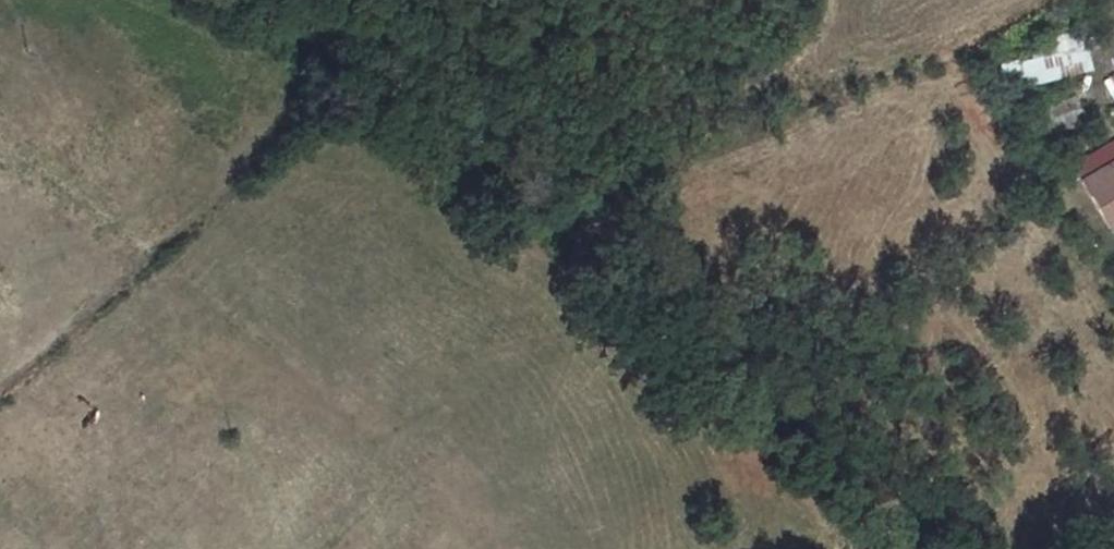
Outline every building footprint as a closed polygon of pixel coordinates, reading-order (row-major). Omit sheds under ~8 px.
[(1086,47),(979,72),(986,95),(1092,69),(1086,47)] [(1024,117),(1036,143),(1087,120),(1075,94),(1024,117)] [(1073,166),(1110,231),(1113,228),(1113,142),(1073,166)]
